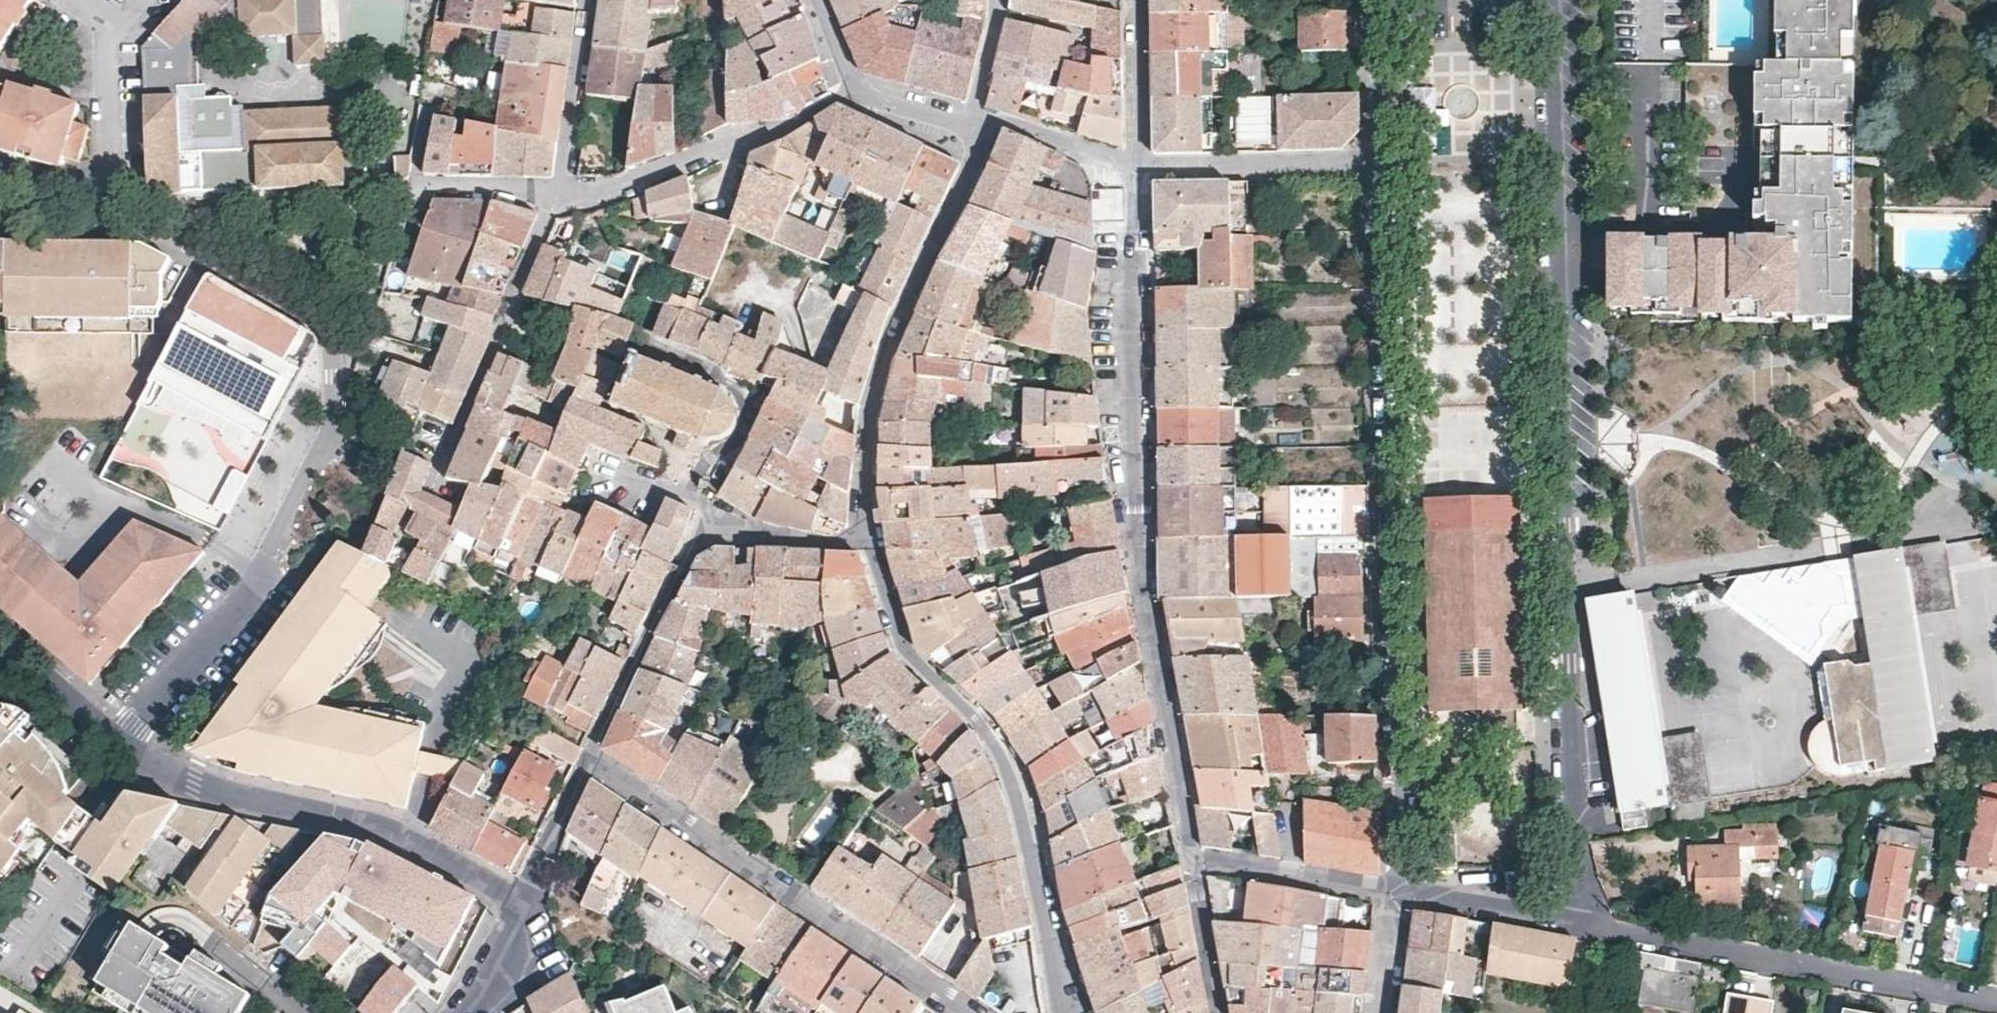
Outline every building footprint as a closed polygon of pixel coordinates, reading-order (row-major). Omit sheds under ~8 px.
[(21,31),(26,32),(29,26),(36,16),(32,14),(40,0),(0,0),(0,65),(21,31)] [(141,47),(148,197),(365,187),(364,173),(363,151),(354,151),(351,112),(243,115),(242,109),(232,109),(231,98),(206,99),(205,86),(199,86),(189,87),(187,50),(178,50),(177,44),(185,37),(192,42),(213,19),(231,0),(186,0),(141,47)] [(199,86),(197,54),(209,39),(237,39),(235,0),(231,0),(213,19),(192,42),(185,37),(177,44),(178,50),(187,50),(189,87),(199,86)] [(237,39),(289,38),(291,71),(298,71),(297,46),(324,45),(322,0),(300,0),(294,0),(235,0),(237,39)] [(505,1),(505,0),(452,0),(448,26),(447,28),(449,28),(499,34),(505,1)] [(517,3),(576,8),(577,0),(517,0),(517,3)] [(682,0),(603,0),(600,23),(598,48),(646,54),(646,52),(651,19),(685,16),(682,0)] [(685,16),(689,40),(698,37),(699,31),(694,0),(682,0),(685,16)] [(726,21),(728,20),(738,16),(758,9),(782,0),(725,0),(726,21)] [(801,0),(782,0),(758,9),(771,35),(795,24),(792,19),(791,15),(804,10),(801,0)] [(834,3),(845,31),(887,17),(900,12),(902,12),(913,11),(923,10),(925,10),(925,0),(833,0),(834,3)] [(925,10),(925,12),(904,84),(938,94),(965,101),(985,22),(985,0),(952,0),(951,10),(947,9),(946,14),(925,10)] [(1095,9),(1076,5),(1053,0),(1011,0),(1011,1),(1010,11),(1093,31),(1095,31),(1095,9)] [(1152,1),(1152,17),(1210,16),(1226,16),(1226,0),(1152,0),(1152,1)] [(1356,0),(1336,0),(1337,6),(1337,13),(1343,13),(1357,13),(1356,0)] [(1785,6),(1776,6),(1774,6),(1774,36),(1776,36),(1786,36),(1786,65),(1842,66),(1842,37),(1854,37),(1854,22),(1845,22),(1846,0),(1785,0),(1785,6)] [(1855,0),(1846,0),(1845,22),(1854,22),(1855,0)] [(1318,14),(1337,13),(1337,6),(1318,6),(1318,14)] [(771,35),(758,9),(738,16),(746,31),(753,44),(771,35)] [(1121,44),(1121,13),(1095,9),(1095,31),(1093,31),(1093,41),(1094,61),(1121,60),(1121,44)] [(574,22),(575,15),(518,10),(516,32),(534,34),(534,38),(571,42),(574,22)] [(925,12),(925,10),(923,10),(913,11),(902,12),(899,26),(889,24),(887,17),(845,31),(860,69),(866,73),(870,74),(904,84),(925,12)] [(1344,33),(1343,13),(1337,13),(1318,14),(1300,14),(1301,54),(1344,53),(1344,33)] [(746,31),(738,16),(728,20),(728,36),(746,31)] [(1210,55),(1210,16),(1152,17),(1152,35),(1152,56),(1210,55)] [(1242,55),(1242,16),(1226,16),(1227,55),(1242,55)] [(753,44),(729,54),(730,126),(739,125),(751,123),(748,90),(791,76),(816,65),(821,63),(816,46),(807,18),(795,24),(771,35),(781,53),(763,63),(753,44)] [(726,21),(699,31),(698,37),(699,139),(710,134),(727,126),(730,126),(729,54),(728,36),(728,20),(726,21)] [(1001,50),(1068,65),(1069,65),(1076,37),(1008,22),(1005,35),(1001,50)] [(444,56),(449,28),(447,28),(448,26),(436,24),(429,53),(444,56)] [(746,31),(728,36),(729,54),(753,44),(746,31)] [(771,35),(753,44),(763,63),(781,53),(771,35)] [(570,50),(571,42),(534,38),(514,36),(508,63),(508,66),(567,70),(570,50)] [(1786,65),(1786,36),(1776,36),(1775,65),(1786,65)] [(1854,65),(1854,37),(1842,37),(1842,66),(1844,66),(1854,65)] [(325,69),(324,45),(297,46),(298,71),(325,69)] [(673,68),(673,45),(646,52),(646,54),(644,67),(673,68)] [(644,67),(646,54),(598,48),(594,70),(590,96),(597,98),(625,102),(624,107),(623,117),(635,119),(638,94),(640,94),(644,67)] [(1058,92),(1061,93),(1068,65),(1001,50),(999,61),(995,76),(1039,87),(1058,92)] [(1227,64),(1227,55),(1210,55),(1152,56),(1152,75),(1153,99),(1201,99),(1212,99),(1212,89),(1201,89),(1201,73),(1227,73),(1227,64)] [(1121,75),(1121,60),(1094,61),(1094,71),(1069,65),(1068,65),(1061,93),(1088,99),(1122,99),(1121,75)] [(833,97),(816,65),(791,76),(808,109),(817,105),(833,97)] [(1840,232),(1840,222),(1853,222),(1853,207),(1844,207),(1844,195),(1841,195),(1841,185),(1853,185),(1854,141),(1841,141),(1841,130),(1845,130),(1845,118),(1854,118),(1854,103),(1841,103),(1841,93),(1854,93),(1854,78),(1844,78),(1844,66),(1842,66),(1786,65),(1775,65),(1765,65),(1765,77),(1755,77),(1755,92),(1767,93),(1767,102),(1755,102),(1754,117),(1764,118),(1764,130),(1774,130),(1774,135),(1762,135),(1761,189),(1774,189),(1774,194),(1764,194),(1764,206),(1754,206),(1754,222),(1766,222),(1766,227),(1777,227),(1777,249),(1777,257),(1763,257),(1763,255),(1762,252),(1760,251),(1758,249),(1755,249),(1747,248),(1747,242),(1737,242),(1737,249),(1703,249),(1703,242),(1611,241),(1611,321),(1815,323),(1815,320),(1827,320),(1827,323),(1852,323),(1852,290),(1842,290),(1842,279),(1852,279),(1853,264),(1840,264),(1840,259),(1844,259),(1844,247),(1853,247),(1853,232),(1840,232)] [(563,96),(567,70),(508,66),(497,132),(500,132),(529,137),(556,141),(563,96)] [(808,109),(791,76),(748,90),(751,123),(779,120),(791,119),(808,109)] [(1061,93),(1058,92),(1053,112),(1040,108),(1039,87),(995,76),(987,108),(1015,116),(1040,124),(1078,135),(1106,144),(1122,149),(1122,99),(1088,99),(1061,93)] [(1,119),(0,122),(0,139),(7,141),(5,151),(23,157),(26,147),(37,150),(34,160),(51,166),(54,155),(66,158),(81,163),(91,127),(75,122),(80,105),(54,98),(55,93),(51,92),(39,89),(37,93),(11,86),(9,90),(0,87),(0,119),(1,119)] [(675,155),(675,150),(674,91),(640,94),(638,94),(635,119),(627,171),(652,162),(675,155)] [(1359,119),(1358,96),(1279,98),(1280,152),(1303,152),(1342,151),(1359,132),(1359,119)] [(1202,154),(1201,99),(1153,99),(1154,154),(1178,154),(1202,154)] [(1435,149),(1447,150),(1449,107),(1436,107),(1435,149)] [(797,135),(784,143),(780,152),(811,165),(839,178),(827,204),(844,212),(850,197),(857,185),(854,183),(880,128),(862,119),(839,108),(797,135)] [(433,113),(417,110),(409,151),(409,155),(408,159),(410,165),(410,174),(425,175),(433,120),(433,113)] [(466,125),(481,129),(482,115),(468,112),(464,125),(466,125)] [(455,137),(456,123),(433,120),(425,175),(425,178),(435,178),(449,177),(455,137)] [(493,177),(500,132),(497,132),(481,129),(466,125),(463,138),(455,137),(449,177),(469,177),(493,177)] [(906,140),(880,128),(854,183),(857,185),(892,200),(879,227),(885,231),(899,203),(906,188),(926,150),(906,140)] [(1050,195),(1092,206),(1092,189),(1085,171),(1026,141),(1005,131),(990,169),(974,208),(1015,224),(1030,189),(1036,174),(1053,180),(1050,195)] [(523,176),(529,137),(500,132),(493,177),(508,176),(523,176)] [(552,175),(556,141),(529,137),(523,176),(535,176),(552,175)] [(753,158),(748,171),(751,172),(800,189),(801,186),(811,165),(780,152),(784,143),(762,153),(753,158)] [(600,159),(596,153),(597,146),(583,144),(580,162),(579,168),(603,172),(605,160),(600,159)] [(23,157),(34,160),(37,150),(26,147),(23,157)] [(948,160),(926,150),(906,188),(924,197),(917,211),(899,203),(885,231),(878,246),(883,248),(914,263),(940,212),(962,167),(948,160)] [(63,169),(66,158),(54,155),(51,166),(63,169)] [(410,174),(410,165),(390,165),(391,186),(397,186),(401,185),(404,184),(407,182),(409,179),(410,176),(410,174)] [(800,189),(751,172),(745,186),(742,195),(731,224),(737,226),(775,241),(786,218),(800,189)] [(647,196),(653,226),(661,226),(690,227),(696,214),(689,179),(666,188),(647,196)] [(1246,184),(1158,186),(1158,213),(1158,236),(1183,236),(1183,251),(1200,252),(1200,236),(1232,236),(1232,231),(1247,231),(1246,207),(1246,184)] [(829,245),(821,261),(852,275),(856,269),(878,246),(885,231),(879,227),(892,200),(857,185),(850,197),(860,202),(852,219),(838,249),(829,245)] [(801,186),(800,189),(786,218),(793,221),(807,189),(801,186)] [(1092,226),(1092,206),(1050,195),(1030,189),(1015,224),(1033,232),(1043,236),(1068,246),(1096,257),(1097,254),(1093,251),(1092,226)] [(860,202),(850,197),(844,212),(842,214),(852,219),(860,202)] [(463,205),(433,205),(409,279),(455,287),(463,288),(472,261),(480,236),(491,204),(463,205)] [(493,204),(491,204),(480,236),(523,249),(538,216),(517,210),(493,204)] [(1011,234),(1015,224),(974,208),(957,237),(942,262),(990,283),(990,280),(995,282),(1011,245),(1007,243),(1011,234)] [(655,247),(648,262),(652,263),(668,269),(712,280),(737,226),(731,224),(710,218),(696,214),(690,227),(684,240),(678,255),(655,247)] [(786,218),(775,241),(821,261),(829,245),(833,235),(793,221),(786,218)] [(690,227),(661,226),(660,237),(684,240),(690,227)] [(737,226),(712,280),(701,303),(714,310),(724,315),(743,323),(738,336),(749,340),(752,326),(758,328),(765,314),(786,325),(777,354),(830,376),(861,309),(855,306),(852,312),(836,304),(845,286),(852,275),(821,261),(775,241),(737,226)] [(1003,285),(1030,241),(1011,234),(1007,243),(1011,245),(995,282),(1003,285)] [(523,249),(480,236),(472,261),(512,272),(518,259),(523,249)] [(1066,260),(1068,246),(1043,236),(1037,249),(1066,260)] [(1183,236),(1158,236),(1158,253),(1183,251),(1183,236)] [(1250,292),(1249,236),(1232,236),(1200,236),(1200,252),(1202,261),(1208,289),(1209,293),(1231,292),(1246,292),(1250,292)] [(549,244),(528,296),(547,304),(564,265),(567,260),(569,254),(575,240),(567,237),(564,243),(561,242),(558,241),(555,247),(549,244)] [(564,265),(547,304),(561,307),(571,308),(579,310),(619,318),(623,308),(630,289),(638,267),(640,259),(615,249),(610,239),(594,275),(576,269),(564,265)] [(9,240),(0,240),(0,297),(9,297),(9,240)] [(40,241),(9,240),(9,297),(9,301),(35,302),(35,310),(35,312),(61,312),(62,305),(82,305),(102,306),(102,313),(130,314),(130,311),(130,303),(157,304),(160,298),(164,274),(173,259),(142,242),(135,242),(135,251),(118,251),(118,263),(101,263),(101,251),(40,250),(40,241)] [(77,241),(40,241),(40,250),(101,251),(118,251),(135,251),(135,242),(126,241),(91,241),(77,241)] [(883,248),(878,246),(856,269),(869,275),(883,248)] [(1092,282),(1096,257),(1068,246),(1066,260),(1062,291),(1037,283),(1032,295),(1087,313),(1092,282)] [(914,263),(883,248),(869,275),(860,293),(892,307),(901,290),(914,263)] [(1768,249),(1755,249),(1758,249),(1760,251),(1762,252),(1763,255),(1763,257),(1777,257),(1777,249),(1768,249)] [(118,251),(101,251),(101,263),(118,263),(118,251)] [(569,254),(567,260),(573,262),(575,256),(569,254)] [(640,259),(638,267),(649,271),(652,263),(648,262),(640,259)] [(512,272),(472,261),(463,288),(502,296),(508,282),(512,272)] [(1010,287),(1003,285),(995,282),(990,280),(990,283),(942,262),(929,289),(918,313),(970,336),(986,340),(1010,346),(1020,324),(977,314),(983,301),(1024,313),(1032,295),(1010,287)] [(623,308),(632,312),(639,293),(666,303),(665,306),(667,306),(696,314),(700,305),(701,303),(712,280),(668,269),(652,263),(649,271),(638,267),(630,289),(623,308)] [(1159,290),(1169,290),(1169,271),(1158,272),(1159,290)] [(1010,287),(1032,295),(1037,283),(1015,275),(1010,287)] [(860,293),(845,286),(836,304),(852,312),(855,306),(861,309),(830,376),(823,393),(859,403),(880,337),(886,319),(892,307),(860,293)] [(455,287),(448,305),(491,316),(498,303),(502,296),(463,288),(455,287)] [(1232,305),(1231,292),(1209,293),(1208,289),(1169,290),(1159,290),(1159,308),(1159,330),(1232,328),(1232,310),(1232,305)] [(212,290),(167,375),(267,428),(312,343),(212,290)] [(1247,304),(1246,292),(1231,292),(1232,305),(1247,304)] [(632,312),(629,324),(637,327),(635,328),(647,333),(657,337),(667,306),(665,306),(666,303),(639,293),(632,312)] [(1087,315),(1087,313),(1032,295),(1024,313),(1020,324),(1010,346),(1091,364),(1089,337),(1087,315)] [(8,306),(9,301),(9,297),(0,297),(0,306),(8,306)] [(450,328),(441,354),(478,369),(490,342),(491,316),(448,305),(431,299),(423,319),(450,328)] [(35,302),(9,301),(8,306),(8,309),(35,310),(35,302)] [(130,303),(130,311),(151,312),(156,312),(157,304),(130,303)] [(696,314),(667,306),(657,337),(685,348),(697,353),(709,322),(714,310),(701,303),(700,305),(696,314)] [(82,305),(62,305),(61,312),(82,313),(82,305)] [(102,306),(82,305),(82,313),(102,313),(102,306)] [(571,308),(561,307),(559,314),(569,316),(571,308)] [(569,343),(555,378),(554,381),(581,391),(596,357),(598,354),(599,351),(621,359),(624,360),(628,348),(635,328),(637,327),(629,324),(619,318),(579,310),(570,338),(569,343)] [(151,312),(130,311),(130,314),(129,327),(150,328),(151,312)] [(984,354),(986,340),(970,336),(918,313),(913,323),(908,334),(984,354)] [(748,374),(764,380),(773,352),(777,354),(786,325),(765,314),(758,328),(752,326),(749,340),(738,336),(727,365),(748,374)] [(720,326),(709,322),(697,353),(714,360),(727,365),(738,336),(743,323),(724,315),(720,326)] [(1233,369),(1232,328),(1159,330),(1159,347),(1159,370),(1233,369)] [(1252,344),(1252,328),(1232,328),(1233,369),(1259,369),(1258,357),(1252,358),(1252,344)] [(896,359),(1006,372),(1007,364),(1007,358),(984,354),(908,334),(901,348),(898,353),(896,359)] [(508,340),(501,356),(516,362),(518,358),(519,356),(519,353),(519,350),(518,348),(516,345),(514,344),(511,341),(508,340)] [(823,393),(830,376),(777,354),(773,352),(764,380),(763,384),(775,389),(762,418),(802,438),(852,463),(854,437),(821,422),(828,418),(828,415),(828,411),(818,406),(823,393)] [(389,361),(373,390),(391,406),(416,424),(421,411),(431,385),(466,400),(473,382),(478,369),(441,354),(434,374),(389,361)] [(654,365),(641,360),(642,358),(635,355),(613,409),(621,412),(622,410),(633,414),(647,420),(646,423),(653,425),(654,423),(668,429),(676,432),(675,435),(677,435),(673,448),(699,458),(705,447),(709,449),(710,446),(713,446),(714,444),(715,444),(722,441),(725,439),(729,434),(733,428),(735,420),(735,412),(733,406),(730,401),(731,397),(729,397),(730,393),(723,390),(722,393),(703,386),(704,383),(697,380),(696,382),(674,373),(675,371),(668,368),(667,371),(654,365)] [(478,411),(469,433),(502,441),(505,442),(507,434),(521,439),(527,423),(507,415),(517,391),(527,367),(516,362),(501,356),(496,370),(478,411)] [(581,391),(576,401),(600,411),(608,392),(618,366),(596,357),(581,391)] [(536,359),(533,369),(549,376),(553,365),(536,359)] [(1007,381),(1008,373),(1008,372),(1006,372),(896,359),(894,371),(892,379),(940,384),(967,387),(990,389),(1006,390),(1007,381)] [(533,369),(527,367),(517,391),(569,411),(573,400),(576,401),(581,391),(554,381),(555,378),(549,376),(533,369)] [(1233,386),(1233,369),(1159,370),(1159,396),(1159,410),(1233,410),(1233,397),(1233,386)] [(935,406),(940,384),(892,379),(890,389),(887,402),(935,406)] [(460,415),(466,400),(431,385),(421,411),(455,426),(460,415)] [(992,400),(990,389),(967,387),(965,410),(965,416),(986,417),(986,407),(992,407),(992,400)] [(1025,392),(1006,390),(990,389),(992,400),(1026,402),(1025,392)] [(569,411),(517,391),(507,415),(527,423),(558,435),(559,431),(569,411)] [(1096,413),(1095,399),(1025,392),(1026,402),(1028,429),(1089,429),(1098,428),(1096,413)] [(1235,410),(1245,410),(1245,397),(1233,397),(1233,410),(1235,410)] [(573,400),(569,411),(559,431),(588,442),(595,445),(605,449),(620,418),(600,411),(576,401),(573,400)] [(931,426),(935,406),(887,402),(884,415),(882,424),(929,426),(931,426)] [(1235,427),(1235,410),(1233,410),(1159,410),(1159,424),(1160,449),(1235,449),(1235,427)] [(645,429),(620,418),(605,449),(626,457),(655,468),(662,452),(639,443),(645,429)] [(792,460),(802,438),(762,418),(756,429),(752,438),(753,439),(777,451),(792,460)] [(521,439),(520,443),(577,468),(583,454),(586,448),(588,442),(559,431),(558,435),(527,423),(521,439)] [(882,447),(930,449),(929,426),(882,424),(882,437),(882,447)] [(1089,439),(1089,429),(1028,429),(1027,436),(1027,445),(1018,444),(1017,453),(1023,453),(1033,452),(1065,450),(1066,447),(1089,447),(1089,439)] [(447,481),(472,489),(483,493),(485,486),(492,468),(496,456),(502,441),(469,433),(452,468),(447,481)] [(850,477),(852,463),(802,438),(792,460),(824,479),(832,463),(837,466),(829,481),(836,485),(849,492),(850,477)] [(761,482),(777,451),(753,439),(749,446),(745,455),(738,469),(761,482)] [(505,442),(502,441),(496,456),(512,460),(518,445),(505,442)] [(518,445),(512,460),(510,468),(565,495),(568,489),(571,483),(582,488),(589,473),(583,470),(577,468),(520,443),(518,445)] [(931,471),(930,449),(882,447),(881,458),(881,468),(931,471)] [(1065,450),(1033,452),(1033,464),(1103,460),(1101,451),(1101,447),(1089,447),(1066,447),(1065,450)] [(1236,465),(1235,449),(1160,449),(1160,468),(1160,492),(1236,490),(1236,465)] [(824,479),(792,460),(777,451),(761,482),(775,489),(822,515),(828,518),(845,525),(847,508),(849,492),(836,485),(829,499),(817,492),(824,479)] [(433,466),(405,453),(396,476),(423,485),(428,475),(433,466)] [(512,460),(496,456),(492,468),(510,472),(510,468),(512,460)] [(1104,469),(1103,460),(1033,464),(997,467),(997,491),(997,499),(997,501),(1058,497),(1057,481),(1107,481),(1104,469)] [(997,491),(997,467),(931,471),(931,494),(931,519),(968,517),(968,510),(967,493),(997,491)] [(565,495),(510,468),(510,472),(502,489),(478,539),(469,558),(488,567),(498,548),(500,549),(505,538),(525,497),(559,512),(561,506),(563,501),(565,495)] [(492,468),(485,486),(502,489),(510,472),(492,468)] [(931,494),(931,471),(881,468),(882,480),(882,492),(931,494)] [(759,518),(775,489),(761,482),(738,469),(734,478),(723,500),(741,509),(759,518)] [(423,485),(396,476),(375,529),(392,536),(406,507),(410,509),(419,493),(421,489),(423,485)] [(464,505),(461,514),(454,528),(478,539),(502,489),(485,486),(483,493),(472,489),(464,505)] [(1369,486),(1265,489),(1266,539),(1293,538),(1360,537),(1366,537),(1370,537),(1370,510),(1369,486)] [(816,532),(822,515),(775,489),(759,518),(810,530),(816,532)] [(1237,539),(1236,490),(1160,492),(1160,510),(1161,534),(1161,539),(1165,540),(1237,539)] [(931,519),(931,494),(882,492),(883,503),(885,512),(878,513),(879,526),(887,525),(931,522),(931,519)] [(424,496),(419,493),(410,509),(416,511),(424,496)] [(424,496),(416,511),(408,532),(426,540),(430,542),(436,527),(452,535),(454,528),(461,514),(440,504),(431,499),(424,496)] [(554,521),(559,512),(525,497),(505,538),(515,542),(509,553),(520,558),(539,514),(554,521)] [(668,501),(653,533),(644,551),(672,565),(683,536),(693,510),(668,501)] [(1114,524),(1110,502),(1068,509),(1076,541),(1072,542),(1073,548),(1064,550),(1067,565),(1119,549),(1114,524)] [(1437,652),(1434,508),(1434,505),(1426,505),(1427,563),(1430,662),(1431,701),(1431,713),(1439,713),(1439,706),(1438,686),(1517,684),(1518,711),(1525,711),(1520,503),(1511,503),(1512,506),(1516,650),(1437,652)] [(595,505),(594,508),(592,513),(590,516),(588,523),(579,544),(592,549),(616,515),(606,510),(595,505)] [(1512,506),(1434,508),(1437,652),(1516,650),(1512,506)] [(6,594),(19,606),(32,617),(26,625),(53,649),(90,646),(89,634),(98,625),(121,645),(159,602),(205,550),(133,512),(72,580),(67,576),(71,571),(3,511),(0,515),(0,601),(6,594)] [(564,513),(559,512),(554,521),(539,514),(520,558),(510,579),(532,590),(539,576),(542,569),(569,515),(564,513)] [(578,519),(569,515),(542,569),(561,578),(564,580),(579,544),(588,523),(578,519)] [(592,549),(579,544),(564,580),(591,592),(624,519),(620,517),(616,515),(592,549)] [(1021,539),(1018,515),(999,517),(1002,542),(1021,539)] [(999,517),(976,519),(931,522),(887,525),(888,535),(890,550),(950,548),(951,560),(978,558),(977,548),(1002,546),(1002,542),(999,517)] [(631,523),(624,519),(591,592),(604,597),(625,556),(627,558),(632,547),(629,545),(638,526),(631,523)] [(647,530),(638,526),(629,545),(632,547),(627,558),(625,556),(604,597),(617,603),(619,605),(644,551),(653,533),(647,530)] [(411,562),(402,574),(428,586),(452,535),(436,527),(430,542),(426,540),(411,562)] [(375,529),(364,556),(387,566),(398,542),(392,536),(375,529)] [(1361,557),(1360,537),(1293,538),(1293,542),(1293,567),(1293,599),(1314,598),(1314,601),(1319,601),(1322,601),(1362,600),(1361,575),(1361,557)] [(1293,542),(1293,538),(1266,539),(1237,539),(1239,569),(1265,568),(1293,567),(1293,542)] [(1978,538),(1947,541),(1949,563),(1980,560),(1978,538)] [(1021,539),(1002,542),(1002,546),(1006,565),(1024,560),(1021,539)] [(1239,569),(1237,539),(1165,540),(1161,539),(1161,575),(1161,600),(1166,600),(1241,600),(1267,599),(1265,568),(1239,569)] [(383,628),(386,624),(365,609),(359,605),(373,585),(379,590),(394,570),(387,566),(364,556),(339,543),(307,587),(312,591),(296,613),(290,609),(272,634),(277,638),(261,661),(255,657),(248,666),(236,683),(242,687),(234,698),(228,693),(215,711),(220,715),(237,727),(249,710),(263,720),(267,719),(278,705),(272,700),(294,670),(326,693),(329,690),(344,669),(350,673),(352,670),(383,628)] [(1944,546),(1856,559),(1863,604),(1865,620),(1871,659),(1872,667),(1854,670),(1848,663),(1824,667),(1833,731),(1829,731),(1826,732),(1822,735),(1819,739),(1817,743),(1816,747),(1817,753),(1819,758),(1821,761),(1824,764),(1828,766),(1833,768),(1864,763),(1865,770),(1865,773),(1933,762),(1911,614),(1954,607),(1944,546)] [(703,627),(748,640),(748,637),(755,568),(749,568),(749,566),(745,566),(746,549),(715,548),(700,559),(692,574),(678,602),(706,608),(703,627)] [(951,562),(951,560),(950,548),(890,550),(897,575),(902,593),(949,580),(948,574),(957,572),(951,562)] [(760,624),(781,625),(789,551),(773,550),(750,549),(749,566),(749,568),(755,568),(748,637),(759,637),(760,624)] [(1123,571),(1119,549),(1067,565),(1053,570),(1045,572),(1052,601),(1083,593),(1126,583),(1123,571)] [(1053,570),(1067,565),(1064,550),(1049,554),(1053,570)] [(619,605),(617,603),(608,621),(639,637),(654,609),(664,589),(672,565),(644,551),(619,605)] [(789,551),(781,625),(803,626),(808,626),(821,623),(824,590),(828,552),(810,552),(789,551)] [(839,553),(828,552),(824,590),(865,574),(859,553),(839,553)] [(1053,570),(1049,554),(1024,560),(1027,577),(1045,572),(1053,570)] [(1850,606),(1863,604),(1856,559),(1828,563),(1845,576),(1850,606)] [(1006,565),(1004,565),(1005,568),(1008,583),(1027,577),(1024,560),(1006,565)] [(1741,577),(1728,595),(1811,654),(1825,636),(1824,624),(1836,608),(1850,606),(1845,576),(1828,563),(1813,565),(1805,576),(1793,568),(1785,577),(1774,570),(1765,582),(1753,574),(1741,577)] [(1293,567),(1265,568),(1267,599),(1289,599),(1293,599),(1293,567)] [(957,600),(972,593),(961,576),(957,572),(948,574),(949,580),(902,593),(905,602),(907,611),(956,597),(957,600)] [(1052,601),(1045,572),(1027,577),(1008,583),(1002,585),(1010,611),(1045,603),(1052,601)] [(865,574),(824,590),(821,623),(877,612),(870,590),(865,574)] [(365,609),(379,590),(373,585),(359,605),(365,609)] [(296,613),(312,591),(307,587),(290,609),(296,613)] [(972,593),(980,606),(1000,600),(996,587),(972,593)] [(912,627),(980,606),(972,593),(957,600),(956,597),(907,611),(909,619),(912,627)] [(1052,619),(1088,607),(1083,593),(1052,601),(1045,603),(1052,619)] [(0,601),(0,602),(13,614),(19,606),(6,594),(0,601)] [(1633,594),(1587,601),(1599,673),(1622,812),(1624,830),(1649,826),(1646,808),(1672,804),(1675,826),(1711,820),(1708,798),(1710,798),(1699,735),(1656,741),(1633,594)] [(1811,654),(1728,595),(1723,601),(1812,667),(1846,622),(1865,620),(1863,604),(1850,606),(1836,608),(1824,624),(1825,636),(1811,654)] [(1246,660),(1241,600),(1166,600),(1169,620),(1177,661),(1246,660)] [(1362,616),(1362,600),(1322,601),(1319,601),(1314,601),(1315,612),(1309,612),(1310,632),(1315,633),(1316,656),(1363,656),(1362,616)] [(672,614),(703,627),(706,608),(678,602),(675,608),(672,614)] [(19,606),(13,614),(26,625),(32,617),(19,606)] [(927,658),(985,614),(980,606),(912,627),(914,636),(919,650),(927,658)] [(1132,617),(1130,606),(1093,621),(1094,624),(1059,638),(1067,656),(1098,642),(1134,628),(1132,617)] [(1090,614),(1088,607),(1052,619),(1014,631),(1020,654),(1039,646),(1059,638),(1094,624),(1093,621),(1090,614)] [(993,626),(1008,623),(1004,610),(985,614),(993,626)] [(821,623),(834,651),(884,634),(881,623),(877,612),(821,623)] [(659,639),(698,653),(703,627),(672,614),(664,629),(659,639)] [(993,626),(985,614),(927,658),(935,664),(946,673),(1001,638),(999,635),(993,626)] [(90,646),(53,649),(65,659),(91,658),(92,677),(96,673),(100,668),(121,645),(98,625),(89,634),(90,646)] [(371,656),(375,651),(378,645),(380,640),(382,634),(383,628),(352,670),(357,668),(362,664),(367,661),(371,656)] [(1136,637),(1134,628),(1098,642),(1100,661),(1138,644),(1136,637)] [(533,629),(530,634),(521,651),(540,662),(544,664),(555,642),(556,641),(533,629)] [(261,661),(277,638),(272,634),(255,657),(261,661)] [(834,651),(848,679),(851,684),(892,656),(888,645),(884,634),(834,651)] [(1013,656),(1001,638),(946,673),(952,679),(962,688),(1013,656)] [(647,664),(643,672),(686,686),(695,661),(698,663),(701,658),(713,662),(700,693),(711,697),(727,669),(729,663),(698,653),(659,639),(647,664)] [(595,648),(580,640),(551,695),(568,705),(595,648)] [(1299,643),(1293,643),(1294,657),(1302,657),(1301,645),(1299,643)] [(1100,661),(1067,676),(1049,683),(1064,708),(1077,701),(1088,695),(1094,692),(1142,665),(1140,656),(1138,644),(1100,661)] [(626,663),(632,652),(621,647),(616,658),(626,663)] [(606,654),(595,648),(568,705),(598,720),(615,686),(626,663),(616,658),(606,654)] [(833,698),(828,696),(814,710),(830,724),(851,704),(867,709),(873,705),(916,745),(920,748),(950,712),(939,702),(941,696),(937,694),(934,691),(927,690),(892,656),(851,684),(848,679),(841,680),(834,681),(833,698)] [(1025,673),(1013,656),(962,688),(971,695),(981,703),(1025,673)] [(91,658),(65,659),(89,681),(92,677),(91,658)] [(1871,659),(1848,663),(1854,670),(1872,667),(1871,659)] [(1249,672),(1246,660),(1177,661),(1179,673),(1186,717),(1256,717),(1251,687),(1249,672)] [(1260,672),(1259,660),(1246,660),(1249,672),(1260,672)] [(1143,667),(1142,665),(1094,692),(1110,721),(1148,699),(1145,684),(1143,672),(1143,667)] [(1833,731),(1824,667),(1817,675),(1824,724),(1820,727),(1815,730),(1811,736),(1809,743),(1808,750),(1809,756),(1812,762),(1816,767),(1823,771),(1829,774),(1835,775),(1865,773),(1865,770),(1864,763),(1833,768),(1828,766),(1824,764),(1821,761),(1819,758),(1817,753),(1816,747),(1817,743),(1819,739),(1822,735),(1826,732),(1829,731),(1833,731)] [(341,683),(346,678),(350,673),(344,669),(329,690),(335,687),(341,683)] [(1047,684),(1039,669),(1026,675),(1025,673),(981,703),(988,709),(998,718),(1036,692),(1047,684)] [(325,750),(334,711),(316,707),(326,693),(294,670),(272,700),(278,705),(267,719),(263,720),(249,710),(237,727),(220,715),(204,737),(209,741),(198,745),(193,752),(226,759),(228,748),(238,744),(243,746),(263,750),(267,733),(272,731),(289,735),(287,741),(325,750)] [(624,712),(670,732),(686,686),(643,672),(631,699),(624,712)] [(765,675),(758,689),(766,693),(774,678),(765,675)] [(234,698),(242,687),(236,683),(228,693),(234,698)] [(1517,684),(1438,686),(1439,706),(1449,705),(1457,706),(1465,710),(1470,714),(1475,720),(1477,725),(1479,731),(1479,734),(1518,734),(1517,724),(1518,711),(1517,684)] [(1052,716),(1036,692),(998,718),(1000,720),(1006,729),(1012,740),(1052,716)] [(1110,721),(1094,692),(1088,695),(1096,710),(1085,716),(1093,731),(1095,730),(1110,721)] [(568,705),(551,695),(545,706),(568,718),(566,722),(571,725),(590,735),(598,720),(568,705)] [(1096,710),(1088,695),(1077,701),(1085,716),(1096,710)] [(1150,713),(1148,699),(1110,721),(1095,730),(1106,750),(1152,725),(1150,713)] [(1085,716),(1077,701),(1064,708),(1052,716),(1012,740),(1022,755),(1030,769),(1087,736),(1079,719),(1085,716)] [(748,706),(744,714),(753,718),(757,710),(748,706)] [(362,717),(364,710),(360,710),(356,709),(350,709),(345,709),(339,710),(334,711),(362,717)] [(405,713),(398,711),(391,709),(388,709),(383,709),(379,709),(376,709),(373,710),(368,711),(418,723),(416,721),(412,717),(405,713)] [(418,750),(423,724),(418,723),(368,711),(364,710),(362,717),(334,711),(325,750),(287,741),(289,735),(272,731),(267,733),(263,750),(243,746),(238,744),(228,748),(226,759),(224,764),(242,771),(259,775),(260,768),(273,771),(272,778),(303,786),(304,779),(333,785),(331,792),(362,799),(364,793),(391,799),(389,806),(405,810),(413,771),(418,750)] [(652,781),(664,746),(670,732),(624,712),(606,751),(616,757),(652,781)] [(958,720),(950,712),(920,748),(937,762),(971,732),(958,720)] [(10,727),(12,723),(0,715),(0,742),(10,727)] [(1266,774),(1256,717),(1186,717),(1194,757),(1196,768),(1266,774)] [(1302,737),(1298,718),(1256,717),(1266,774),(1285,775),(1303,775),(1310,775),(1308,767),(1302,737)] [(1375,741),(1374,718),(1326,718),(1327,736),(1302,737),(1308,767),(1376,763),(1375,741)] [(581,753),(590,735),(571,725),(562,743),(581,753)] [(1152,725),(1106,750),(1102,753),(1038,788),(1042,799),(1048,812),(1101,786),(1110,781),(1158,757),(1155,739),(1152,725)] [(0,742),(0,769),(4,763),(23,736),(10,727),(0,742)] [(562,743),(538,730),(529,747),(572,770),(577,760),(581,753),(562,743)] [(13,853),(18,846),(15,844),(10,840),(20,827),(25,819),(57,841),(81,806),(60,789),(61,787),(64,783),(64,779),(61,770),(59,765),(55,760),(52,754),(48,750),(43,745),(37,740),(25,731),(23,736),(4,763),(21,774),(17,779),(14,777),(12,780),(9,778),(5,783),(8,786),(4,793),(6,795),(1,804),(0,803),(0,873),(13,853)] [(489,732),(485,740),(506,751),(510,743),(489,732)] [(937,762),(952,775),(955,774),(984,757),(978,746),(971,732),(937,762)] [(209,741),(204,737),(199,733),(187,749),(198,745),(209,741)] [(1102,753),(1092,733),(1087,736),(1030,769),(1033,777),(1038,788),(1102,753)] [(703,816),(728,832),(777,742),(763,734),(762,736),(753,751),(730,738),(721,755),(692,808),(703,816)] [(668,792),(692,808),(721,755),(687,736),(677,751),(664,746),(652,781),(668,792)] [(441,778),(446,758),(418,750),(413,771),(441,778)] [(523,753),(520,758),(503,793),(520,801),(538,811),(550,790),(559,772),(523,753)] [(984,757),(955,774),(958,784),(962,797),(994,785),(989,772),(984,757)] [(1162,773),(1158,757),(1110,781),(1113,789),(1129,781),(1131,797),(1117,804),(1119,808),(1131,803),(1166,791),(1162,773)] [(454,782),(464,762),(446,758),(441,778),(454,782)] [(496,807),(474,796),(477,790),(486,773),(464,762),(454,782),(429,829),(432,831),(471,853),(490,820),(495,810),(496,807)] [(0,769),(0,803),(1,804),(6,795),(4,793),(8,786),(5,783),(9,778),(12,780),(14,777),(17,779),(21,774),(4,763),(0,769)] [(272,778),(273,771),(260,768),(259,775),(272,778)] [(931,768),(921,776),(927,790),(933,786),(937,784),(931,768)] [(1271,806),(1266,774),(1196,768),(1199,786),(1203,807),(1203,809),(1253,815),(1273,817),(1271,806)] [(921,776),(920,774),(889,800),(877,810),(906,830),(933,806),(927,790),(921,776)] [(952,775),(945,780),(948,789),(958,784),(955,774),(952,775)] [(333,785),(304,779),(303,786),(331,792),(333,785)] [(568,833),(604,857),(626,806),(615,798),(590,781),(570,827),(568,833)] [(1987,784),(1981,814),(1971,865),(1996,870),(1996,786),(1987,784)] [(999,799),(994,785),(962,797),(975,837),(1009,829),(999,799)] [(933,786),(927,790),(933,806),(934,808),(941,805),(933,786)] [(1110,812),(1101,786),(1048,812),(1048,816),(1051,828),(1053,841),(1110,812)] [(81,806),(57,841),(77,855),(99,869),(93,877),(112,890),(139,849),(143,852),(158,832),(165,822),(182,835),(200,847),(225,813),(179,803),(120,790),(112,803),(104,798),(94,814),(81,806)] [(499,801),(477,790),(474,796),(496,807),(499,801)] [(1113,821),(1110,812),(1053,841),(1056,855),(1058,869),(1119,846),(1120,848),(1128,845),(1173,828),(1169,806),(1166,791),(1131,803),(1136,832),(1118,839),(1113,821)] [(389,806),(391,799),(364,793),(362,799),(389,806)] [(496,807),(495,810),(511,819),(520,801),(503,793),(499,801),(496,807)] [(1306,804),(1304,805),(1305,864),(1379,876),(1378,843),(1377,817),(1306,804)] [(934,808),(933,806),(906,830),(926,843),(930,846),(950,832),(941,805),(934,808)] [(617,867),(639,881),(641,877),(662,830),(654,824),(626,806),(604,857),(592,883),(586,899),(599,907),(617,867)] [(1260,857),(1253,815),(1203,809),(1203,807),(1196,806),(1199,824),(1204,851),(1220,852),(1249,856),(1260,857)] [(225,813),(200,847),(204,850),(209,854),(220,838),(227,829),(226,827),(235,815),(225,813)] [(300,829),(235,815),(226,827),(227,829),(231,832),(224,842),(220,838),(209,854),(202,863),(201,865),(205,868),(199,877),(195,874),(185,887),(230,925),(300,829)] [(1280,860),(1273,817),(1253,815),(1260,857),(1270,859),(1280,860)] [(471,853),(508,874),(519,855),(527,841),(490,820),(471,853)] [(1874,879),(1908,886),(1918,839),(1917,837),(1918,832),(1886,826),(1885,831),(1884,831),(1874,879)] [(20,827),(10,840),(15,844),(24,830),(20,827)] [(227,829),(220,838),(224,842),(231,832),(227,829)] [(430,985),(474,900),(366,838),(324,829),(269,890),(262,920),(302,924),(317,904),(335,892),(341,897),(335,905),(430,985)] [(1009,829),(975,837),(967,839),(974,868),(1017,858),(1013,842),(1009,829)] [(641,877),(748,948),(776,907),(715,865),(662,830),(641,877)] [(1741,911),(1740,889),(1739,860),(1739,848),(1756,848),(1756,857),(1777,857),(1776,831),(1728,832),(1728,847),(1708,848),(1689,848),(1689,870),(1697,870),(1699,911),(1741,911)] [(1424,871),(1433,871),(1458,871),(1457,837),(1422,837),(1424,871)] [(930,846),(926,843),(907,872),(921,882),(940,853),(930,846)] [(1125,864),(1120,848),(1119,846),(1058,869),(1063,892),(1066,913),(1134,887),(1130,873),(1127,866),(1126,863),(1125,864)] [(1756,848),(1739,848),(1739,860),(1756,859),(1756,857),(1756,848)] [(876,872),(839,849),(813,889),(847,913),(883,937),(921,882),(907,872),(885,858),(876,872)] [(209,854),(204,850),(196,860),(202,863),(209,854)] [(0,873),(0,883),(18,857),(13,853),(0,873)] [(99,869),(77,855),(72,863),(93,877),(99,869)] [(974,868),(969,869),(979,909),(955,892),(955,908),(966,917),(968,951),(972,954),(965,965),(953,983),(976,999),(989,977),(986,938),(1032,928),(1024,890),(1017,858),(974,868)] [(189,870),(195,874),(201,865),(202,863),(196,860),(189,870)] [(201,865),(195,874),(199,877),(205,868),(201,865)] [(1183,878),(1181,870),(1144,884),(1149,899),(1185,886),(1183,878)] [(553,877),(550,891),(563,897),(571,889),(553,877)] [(1209,878),(1211,897),(1231,897),(1232,882),(1209,878)] [(1903,909),(1908,886),(1874,879),(1864,929),(1898,936),(1903,909)] [(955,908),(921,882),(883,937),(898,947),(919,961),(955,908)] [(1250,925),(1283,928),(1288,892),(1270,889),(1232,882),(1231,897),(1250,897),(1250,909),(1250,925)] [(1149,899),(1139,903),(1129,907),(1136,928),(1189,909),(1187,899),(1185,886),(1149,899)] [(1139,903),(1134,887),(1066,913),(1068,918),(1071,927),(1129,907),(1139,903)] [(1303,929),(1322,931),(1326,898),(1317,897),(1288,892),(1283,928),(1303,929)] [(1322,931),(1371,934),(1372,923),(1374,907),(1326,898),(1322,931)] [(494,918),(498,911),(482,903),(485,907),(487,909),(489,911),(490,914),(490,918),(490,922),(489,927),(489,929),(494,918)] [(283,948),(362,1012),(397,1012),(417,988),(317,904),(302,924),(283,948)] [(741,959),(776,983),(811,930),(795,919),(776,907),(748,948),(741,959)] [(1136,928),(1129,907),(1071,927),(1074,936),(1077,947),(1118,932),(1119,934),(1136,928)] [(1411,951),(1464,960),(1467,922),(1455,920),(1416,912),(1411,951)] [(1194,935),(1190,916),(1161,926),(1171,954),(1160,958),(1149,930),(1121,940),(1130,961),(1145,992),(1200,963),(1194,935)] [(1298,970),(1303,929),(1283,928),(1250,925),(1214,923),(1218,943),(1223,966),(1298,970)] [(1476,935),(1489,937),(1491,927),(1477,924),(1476,935)] [(100,985),(112,993),(145,1012),(244,1012),(253,998),(224,980),(195,963),(194,962),(189,970),(168,957),(173,948),(137,925),(100,985)] [(1487,963),(1486,977),(1570,992),(1579,943),(1529,934),(1491,927),(1489,937),(1487,963)] [(1368,957),(1371,934),(1322,931),(1303,929),(1298,970),(1317,972),(1365,975),(1368,957)] [(794,1012),(817,1012),(822,1006),(853,959),(831,944),(811,930),(776,983),(768,995),(794,1012)] [(1121,940),(1119,934),(1118,932),(1077,947),(1082,963),(1088,980),(1130,961),(1121,940)] [(1456,998),(1483,1002),(1486,977),(1487,963),(1464,960),(1411,951),(1408,971),(1406,989),(1444,995),(1446,983),(1458,985),(1456,998)] [(201,954),(195,963),(224,980),(229,971),(201,954)] [(1639,954),(1637,962),(1636,971),(1645,973),(1641,997),(1640,1007),(1677,1012),(1695,1012),(1700,976),(1716,978),(1714,985),(1729,987),(1732,973),(1639,954)] [(887,981),(866,968),(853,959),(822,1006),(833,1012),(866,1012),(887,981)] [(1130,961),(1088,980),(1093,997),(1098,1012),(1105,1012),(1125,1002),(1145,992),(1130,961)] [(1145,992),(1125,1002),(1129,1012),(1184,1012),(1206,1001),(1203,982),(1200,963),(1145,992)] [(1314,998),(1317,972),(1298,970),(1223,966),(1225,978),(1228,992),(1265,995),(1314,998)] [(1364,989),(1365,975),(1317,972),(1314,998),(1362,1001),(1364,989)] [(582,1000),(574,982),(571,974),(568,976),(543,993),(529,1002),(534,1012),(587,1012),(582,1000)] [(574,982),(582,1000),(591,989),(594,984),(591,983),(589,981),(586,981),(583,980),(580,980),(577,981),(574,982)] [(922,1005),(901,991),(887,981),(866,1012),(916,1012),(922,1005)] [(1444,995),(1406,989),(1402,1012),(1442,1012),(1444,995)] [(664,990),(624,1006),(623,1004),(610,1006),(613,1012),(673,1012),(664,990)] [(1265,995),(1228,992),(1230,1002),(1232,1012),(1270,1012),(1265,995)] [(1727,992),(1723,1012),(1771,1012),(1774,999),(1727,992)] [(112,993),(107,1001),(127,1012),(145,1012),(112,993)] [(1314,998),(1265,995),(1270,1012),(1303,1012),(1312,1011),(1314,998)] [(1314,998),(1312,1011),(1312,1012),(1361,1012),(1362,1001),(1314,998)] [(1206,1001),(1184,1012),(1207,1012),(1206,1001)] [(1125,1002),(1105,1012),(1129,1012),(1125,1002)] [(922,1005),(916,1012),(934,1012),(922,1005)]
